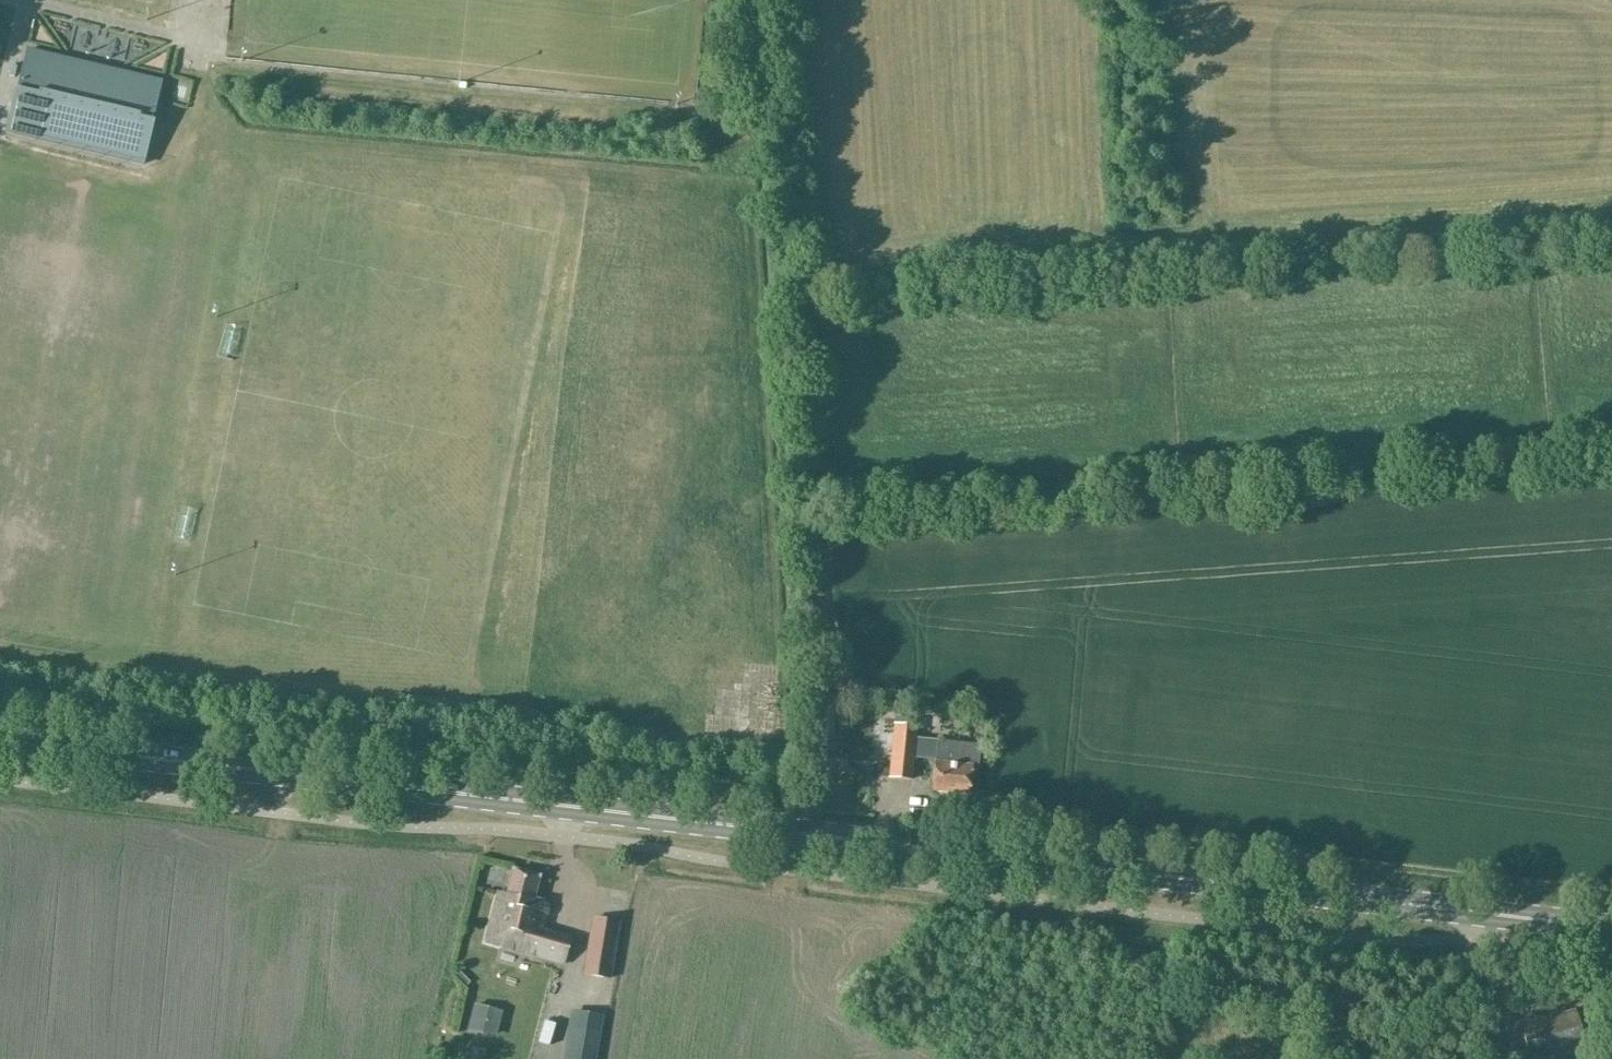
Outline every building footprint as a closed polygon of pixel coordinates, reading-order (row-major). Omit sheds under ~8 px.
[(6,132),(32,138),(33,130),(130,153),(128,161),(145,164),(155,122),(153,122),(163,82),(129,74),(128,79),(60,62),(61,58),(27,50),(18,90),(16,90),(6,132)] [(889,779),(914,782),(919,727),(894,724),(889,779)] [(935,763),(932,792),(970,796),(972,768),(979,768),(981,746),(937,742),(936,763),(935,763)] [(498,894),(484,943),(566,966),(573,938),(541,929),(547,906),(533,902),(539,880),(513,873),(507,896),(498,894)] [(592,917),(583,976),(610,981),(621,922),(592,917)] [(470,1023),(469,1030),(497,1037),(504,1011),(475,1004),(470,1023)] [(563,1058),(597,1058),(604,1016),(571,1011),(563,1058)] [(1573,1012),(1522,1027),(1529,1055),(1547,1050),(1548,1056),(1583,1046),(1573,1012)] [(635,1041),(625,1040),(623,1058),(633,1058),(635,1041)]
